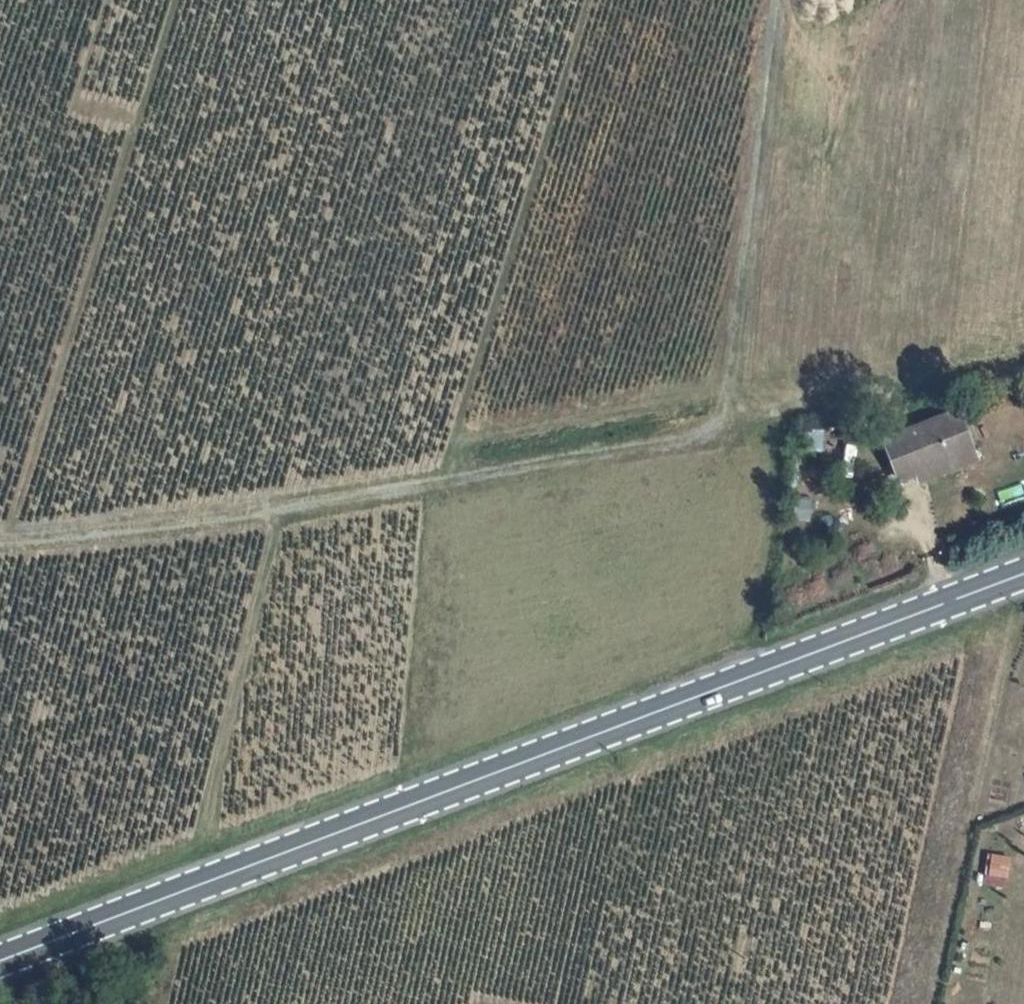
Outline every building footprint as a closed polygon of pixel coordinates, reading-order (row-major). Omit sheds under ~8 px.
[(951,415),(876,444),(891,482),(906,477),(966,454),(969,463),(977,460),(972,445),(964,448),(951,415)] [(910,486),(969,463),(966,454),(906,477),(910,486)] [(986,852),(983,885),(1004,887),(1007,854),(986,852)]
